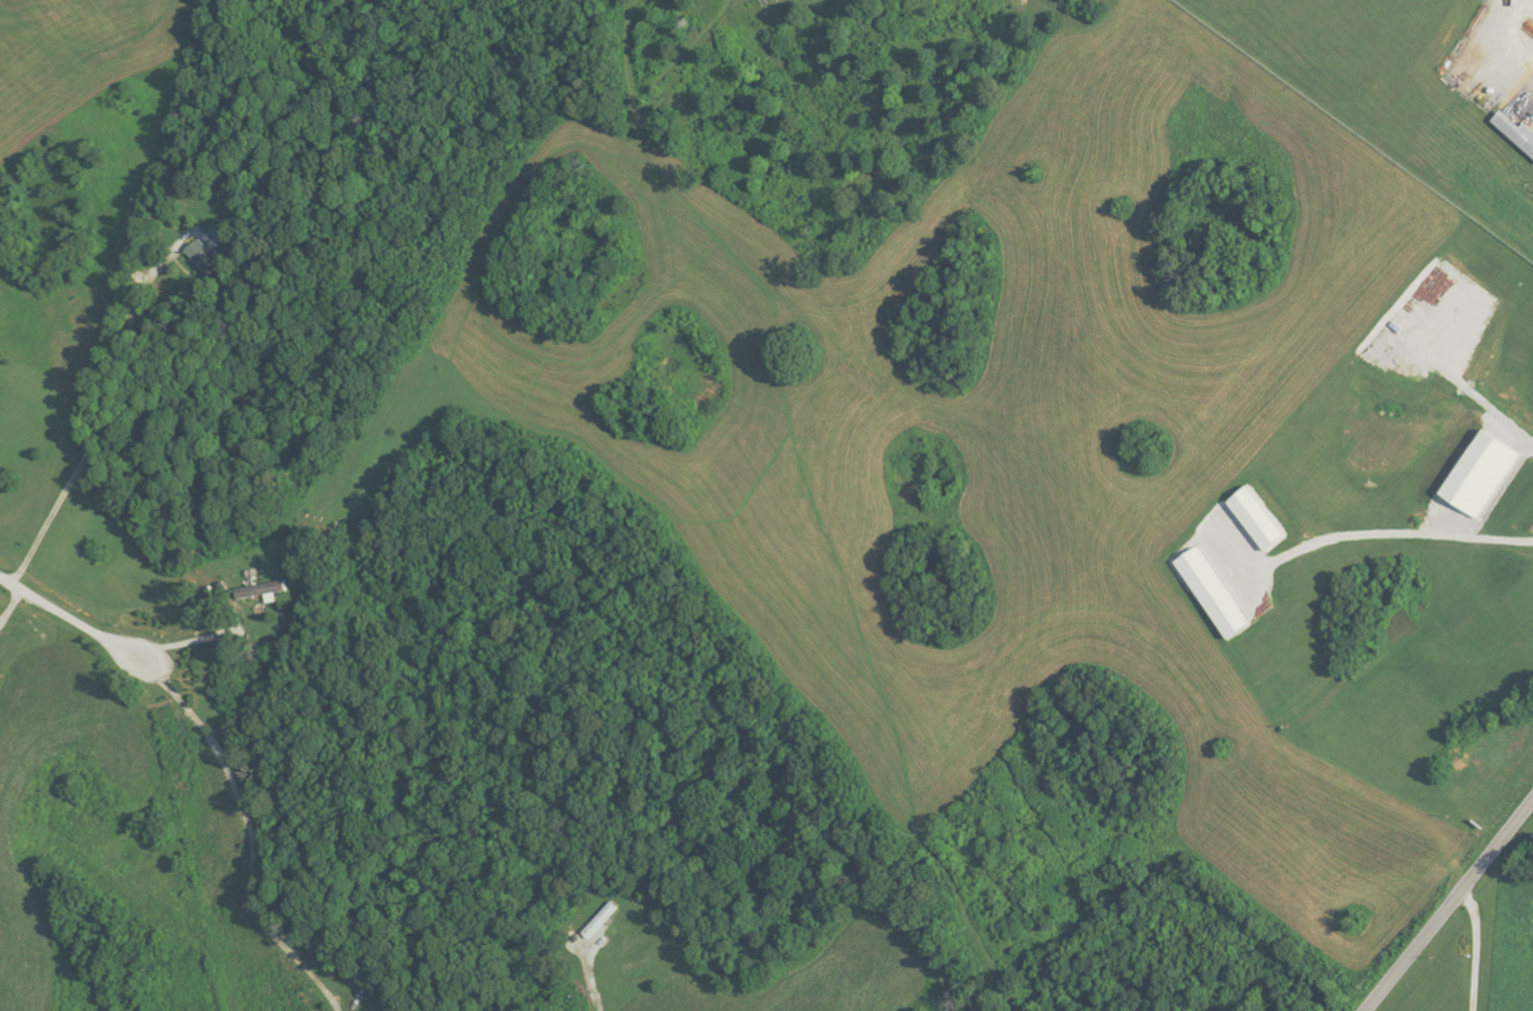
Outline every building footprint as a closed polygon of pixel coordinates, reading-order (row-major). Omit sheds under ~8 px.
[(1528,123),(1524,128),(1505,111),(1495,122),(1532,157),(1532,127),(1528,123)] [(209,278),(225,267),(205,239),(189,250),(209,278)] [(1446,498),(1482,520),(1523,453),(1487,431),(1446,498)] [(1231,504),(1270,554),(1292,537),(1253,487),(1231,504)] [(1228,642),(1251,629),(1203,547),(1180,561),(1228,642)] [(290,592),(289,581),(273,584),(272,578),(240,584),(243,600),(290,592)]
